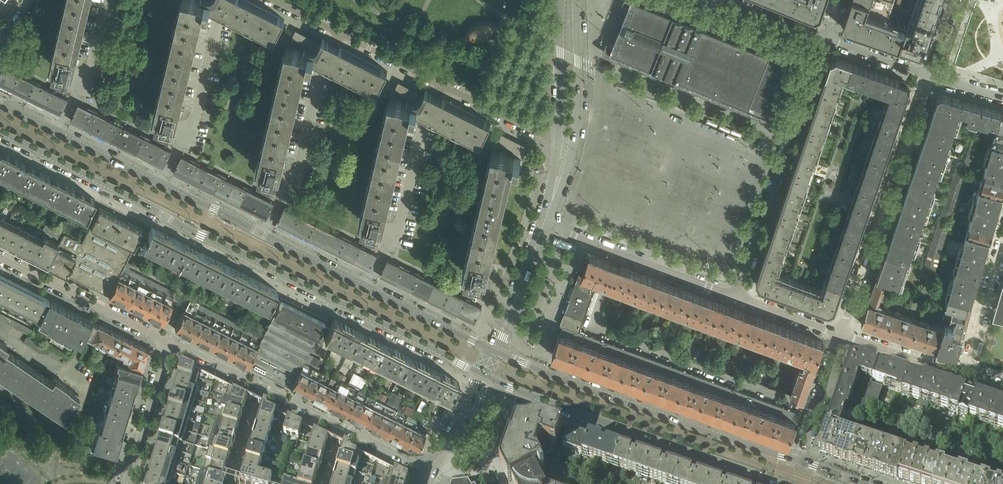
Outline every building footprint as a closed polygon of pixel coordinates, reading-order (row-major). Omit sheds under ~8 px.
[(92,0),(67,0),(52,63),(56,63),(72,67),(75,68),(92,0)] [(205,7),(211,8),(221,12),(275,40),(285,20),(247,0),(182,0),(155,114),(159,115),(174,119),(178,120),(205,7)] [(623,3),(624,1),(630,4),(622,21),(624,22),(620,29),(619,29),(612,47),(607,44),(607,42),(603,52),(611,55),(610,58),(608,57),(608,58),(771,123),(772,120),(796,61),(797,58),(653,0),(624,0),(623,3)] [(816,19),(817,17),(819,16),(821,17),(826,0),(770,0),(816,19)] [(865,14),(869,4),(858,0),(852,0),(843,25),(845,25),(846,28),(846,29),(899,48),(905,31),(905,32),(906,29),(888,22),(865,14)] [(895,0),(870,0),(869,4),(865,14),(888,22),(895,0)] [(943,0),(918,0),(908,27),(907,26),(906,29),(905,32),(905,31),(899,48),(921,56),(924,45),(927,46),(943,0)] [(281,172),(308,59),(313,60),(324,65),(377,92),(388,71),(340,47),(334,44),(323,38),(321,41),(295,28),(291,37),(307,45),(306,50),(305,50),(305,47),(304,50),(287,46),(258,166),(262,167),(277,171),(281,172)] [(979,72),(985,53),(965,47),(959,65),(979,72)] [(831,60),(821,89),(837,94),(842,77),(848,79),(853,64),(836,57),(836,58),(832,60),(831,60)] [(70,74),(72,67),(56,63),(54,70),(70,74)] [(866,85),(872,70),(853,64),(848,79),(866,85)] [(0,75),(0,84),(12,90),(20,74),(5,66),(0,75)] [(69,80),(70,74),(54,70),(53,76),(69,80)] [(885,92),(890,77),(872,70),(866,85),(885,92)] [(37,82),(20,74),(12,90),(25,97),(26,94),(30,96),(37,82)] [(67,86),(69,80),(53,76),(51,83),(67,86)] [(907,83),(890,77),(885,92),(891,94),(886,107),(902,112),(910,88),(908,87),(907,85),(907,83)] [(384,223),(411,110),(417,112),(426,116),(432,120),(480,144),(491,123),(437,96),(425,90),(424,93),(398,80),(394,89),(410,97),(409,102),(408,102),(409,99),(408,99),(407,102),(389,97),(361,218),(365,219),(380,223),(384,223)] [(50,89),(37,82),(30,96),(35,98),(34,101),(40,104),(42,102),(46,104),(53,90),(50,89)] [(67,86),(51,83),(50,89),(53,90),(65,93),(66,93),(67,86)] [(837,94),(821,89),(807,131),(822,136),(837,94)] [(65,93),(53,90),(46,104),(56,109),(55,112),(60,114),(68,98),(63,96),(65,93)] [(979,122),(983,106),(942,94),(938,96),(936,104),(959,112),(960,111),(969,114),(968,118),(979,122)] [(83,124),(85,125),(93,111),(79,104),(71,120),(82,126),(83,124)] [(951,138),(957,120),(959,112),(936,104),(927,130),(951,138)] [(1001,112),(983,106),(979,122),(988,124),(989,122),(997,125),(1001,112)] [(894,136),(902,112),(886,107),(878,130),(894,136)] [(106,117),(93,111),(85,125),(87,126),(86,128),(94,131),(95,130),(98,132),(106,117)] [(173,125),(174,119),(159,115),(157,122),(173,125)] [(119,124),(106,117),(98,132),(102,133),(101,135),(107,138),(107,136),(112,138),(119,124)] [(172,132),(173,125),(157,122),(156,128),(172,132)] [(132,130),(119,124),(112,138),(115,140),(114,142),(122,145),(123,144),(125,145),(132,130)] [(997,125),(995,134),(1002,136),(1002,127),(997,125)] [(170,138),(172,132),(156,128),(155,134),(170,138)] [(145,137),(132,130),(125,145),(130,147),(129,149),(135,152),(136,150),(138,151),(145,137)] [(886,159),(894,136),(878,130),(870,154),(886,159)] [(945,155),(951,138),(927,130),(921,147),(944,155),(945,155)] [(822,136),(807,131),(793,173),(808,178),(822,136)] [(487,275),(513,165),(522,167),(527,145),(501,132),(496,141),(513,149),(512,154),(492,149),(464,270),(468,271),(483,274),(487,275)] [(169,145),(170,138),(155,134),(153,141),(159,142),(168,144),(168,145),(169,145)] [(995,134),(992,143),(1002,146),(1002,136),(995,134)] [(153,141),(145,137),(138,151),(141,153),(141,155),(148,159),(149,157),(151,158),(159,142),(153,141)] [(972,137),(964,162),(970,164),(978,139),(972,137)] [(168,144),(159,142),(151,158),(153,159),(152,161),(163,166),(171,150),(166,148),(168,144)] [(992,143),(985,169),(1002,175),(1002,146),(992,143)] [(935,181),(944,155),(921,147),(912,174),(935,181)] [(0,151),(0,175),(4,177),(5,177),(10,179),(20,161),(0,151)] [(880,175),(886,159),(870,154),(865,170),(880,175)] [(177,171),(188,177),(195,162),(182,156),(174,172),(176,173),(177,171)] [(44,173),(20,161),(10,179),(15,181),(14,182),(29,190),(30,189),(35,192),(44,173)] [(539,172),(546,169),(543,161),(536,164),(536,165),(533,166),(536,172),(539,171),(539,172)] [(958,181),(961,172),(964,163),(958,161),(925,265),(931,267),(943,227),(947,217),(958,181)] [(208,169),(195,162),(188,177),(190,178),(189,180),(197,183),(198,182),(201,183),(208,169)] [(276,177),(277,171),(262,167),(260,174),(276,177)] [(222,175),(208,169),(201,183),(205,185),(204,187),(210,190),(210,188),(214,190),(222,175)] [(985,169),(982,178),(1002,184),(1002,175),(985,169)] [(875,191),(880,175),(865,170),(860,186),(875,191)] [(967,174),(966,174),(961,172),(958,181),(964,183),(967,174)] [(69,186),(44,173),(35,192),(40,194),(39,195),(47,199),(54,203),(55,202),(60,204),(69,186)] [(808,178),(793,173),(778,215),(794,220),(808,178)] [(274,184),(276,177),(260,174),(259,180),(274,184)] [(929,199),(935,181),(912,174),(906,191),(929,199)] [(235,182),(222,175),(214,190),(218,192),(217,194),(225,197),(225,196),(227,197),(235,182)] [(982,178),(979,187),(1002,194),(1002,184),(982,178)] [(273,190),(274,184),(259,180),(257,186),(273,190)] [(958,181),(947,217),(953,219),(964,183),(958,181)] [(248,188),(235,182),(227,197),(233,199),(232,201),(238,204),(239,202),(241,203),(248,188)] [(95,199),(69,186),(60,204),(65,207),(65,208),(85,218),(95,199)] [(273,190),(257,186),(256,192),(256,193),(262,194),(271,196),(273,190)] [(869,207),(875,191),(860,186),(854,202),(869,207)] [(979,187),(979,188),(980,188),(974,206),(998,213),(1002,196),(1002,194),(979,187)] [(256,192),(248,188),(241,203),(244,205),(244,207),(251,211),(252,209),(254,210),(255,206),(262,194),(256,193),(256,192)] [(921,225),(929,199),(906,191),(897,217),(921,225)] [(271,196),(262,194),(255,206),(254,210),(256,211),(255,213),(266,218),(274,202),(269,200),(271,196)] [(864,223),(869,207),(854,202),(849,217),(864,223)] [(974,206),(971,219),(969,223),(969,224),(993,231),(995,222),(996,221),(998,213),(974,206)] [(292,231),(300,215),(285,207),(277,223),(292,231)] [(126,261),(133,247),(142,229),(99,208),(82,242),(66,274),(109,296),(121,271),(126,261)] [(315,223),(300,215),(292,231),(293,231),(297,232),(298,230),(301,232),(300,235),(304,237),(306,234),(309,236),(315,223)] [(778,215),(766,251),(781,256),(794,220),(778,215)] [(859,238),(864,223),(849,217),(844,233),(859,238)] [(915,242),(921,225),(897,217),(891,235),(915,242)] [(7,222),(0,218),(0,241),(7,244),(16,226),(7,222)] [(379,229),(380,223),(365,219),(363,225),(379,229)] [(58,243),(47,265),(66,274),(82,242),(45,223),(43,229),(46,231),(51,234),(53,235),(60,240),(58,243)] [(331,230),(315,223),(309,236),(315,239),(313,242),(319,245),(321,242),(324,244),(331,230)] [(969,224),(968,226),(966,233),(990,240),(993,231),(969,224)] [(379,229),(363,225),(362,231),(377,235),(379,229)] [(58,243),(43,236),(42,239),(16,226),(7,244),(47,265),(58,243)] [(167,259),(176,240),(152,227),(148,235),(147,234),(144,239),(145,239),(142,246),(167,259)] [(346,238),(331,230),(324,244),(323,246),(338,254),(346,238)] [(376,241),(377,235),(362,231),(360,238),(376,241)] [(851,262),(859,238),(844,233),(835,257),(851,262)] [(990,240),(966,233),(959,260),(982,267),(990,240)] [(909,260),(915,242),(891,235),(886,252),(908,260),(909,260)] [(359,244),(346,238),(338,254),(339,254),(340,252),(342,253),(343,256),(354,262),(362,245),(359,244)] [(376,241),(360,238),(359,244),(362,245),(374,248),(376,241)] [(192,271),(201,252),(176,240),(167,259),(192,271)] [(374,248),(362,245),(354,262),(369,269),(377,254),(372,251),(374,248)] [(781,256),(766,251),(756,281),(757,281),(759,285),(759,286),(776,292),(782,277),(775,275),(781,256)] [(205,254),(201,252),(192,271),(196,273),(216,283),(226,265),(205,254)] [(886,252),(877,278),(891,282),(891,283),(900,286),(908,260),(886,252)] [(604,283),(611,262),(590,254),(586,265),(584,264),(580,274),(598,281),(604,283)] [(843,286),(851,262),(835,257),(827,280),(843,286)] [(388,259),(380,275),(393,282),(394,279),(397,280),(403,267),(388,259)] [(982,267),(959,260),(953,278),(977,285),(982,267)] [(129,268),(131,263),(126,261),(121,271),(130,275),(139,280),(148,284),(157,289),(166,293),(171,296),(174,291),(129,268)] [(633,294),(640,273),(617,264),(611,262),(604,283),(609,285),(633,294)] [(251,277),(226,265),(216,283),(241,296),(251,277)] [(419,275),(403,267),(397,280),(396,283),(406,288),(407,284),(411,286),(410,288),(412,289),(419,275)] [(121,271),(109,296),(118,300),(130,275),(121,271)] [(483,274),(468,271),(466,277),(482,281),(483,274)] [(666,283),(640,273),(633,294),(659,304),(666,283)] [(39,317),(49,299),(0,274),(0,298),(39,317)] [(598,281),(580,274),(575,287),(593,294),(598,281)] [(130,275),(118,300),(127,305),(139,280),(130,275)] [(435,283),(419,275),(412,289),(411,291),(412,291),(413,288),(416,290),(414,292),(427,299),(435,283)] [(277,290),(251,277),(241,296),(267,309),(271,302),(272,303),(274,299),(273,298),(277,290)] [(482,281),(466,277),(465,284),(480,287),(482,281)] [(817,290),(782,277),(776,292),(812,306),(817,290)] [(891,282),(877,278),(868,303),(878,306),(879,306),(878,306),(882,295),(886,297),(891,283),(891,282)] [(977,285),(953,278),(948,296),(972,303),(977,285)] [(1002,279),(993,314),(1002,316),(1002,279)] [(139,280),(127,305),(136,309),(148,284),(139,280)] [(843,286),(827,280),(823,293),(817,290),(812,306),(829,312),(830,311),(834,309),(835,310),(843,286)] [(450,290),(435,283),(427,299),(442,306),(450,290)] [(692,293),(666,283),(659,304),(685,313),(692,293)] [(148,284),(136,309),(145,314),(157,289),(148,284)] [(480,287),(465,284),(463,290),(479,294),(480,287)] [(593,294),(575,287),(571,300),(588,307),(593,294)] [(157,289),(145,314),(154,318),(166,293),(157,289)] [(462,296),(450,290),(442,306),(443,307),(444,304),(446,305),(445,308),(458,314),(466,297),(462,296)] [(477,300),(479,294),(463,290),(462,296),(466,297),(477,300)] [(163,323),(172,305),(171,296),(166,293),(154,318),(163,323)] [(718,302),(692,293),(685,313),(711,323),(718,302)] [(972,303),(948,296),(946,304),(945,305),(947,305),(946,309),(944,315),(955,318),(967,321),(972,303)] [(477,300),(466,297),(458,314),(474,322),(482,306),(475,303),(477,300)] [(190,298),(175,329),(183,333),(196,308),(198,303),(199,302),(190,298)] [(57,303),(49,299),(39,317),(37,321),(46,326),(57,303)] [(571,300),(566,313),(584,319),(588,307),(571,300)] [(303,362),(316,337),(323,322),(304,313),(305,311),(300,308),(299,310),(280,301),(265,331),(260,340),(247,365),(290,387),(303,362)] [(745,312),(718,302),(711,323),(737,333),(745,312)] [(66,307),(57,303),(46,326),(54,330),(66,307)] [(258,333),(198,303),(196,308),(205,313),(214,317),(224,322),(232,326),(242,331),(250,335),(260,340),(265,331),(260,328),(258,333)] [(894,311),(879,306),(878,306),(868,303),(862,323),(887,332),(894,311)] [(80,343),(84,336),(91,320),(66,307),(54,330),(61,333),(59,336),(70,342),(72,338),(80,343)] [(196,308),(183,333),(193,338),(205,313),(196,308)] [(918,320),(894,311),(887,332),(911,340),(918,320)] [(770,322),(745,312),(737,333),(763,343),(770,322)] [(205,313),(193,338),(201,342),(214,317),(205,313)] [(562,324),(563,325),(570,328),(572,323),(581,326),(584,319),(566,313),(562,324)] [(16,320),(7,316),(4,321),(13,326),(16,320)] [(214,317),(201,342),(211,347),(224,322),(214,317)] [(958,353),(962,337),(967,321),(955,318),(953,325),(951,326),(945,324),(943,328),(936,349),(954,355),(958,353)] [(349,350),(358,331),(333,319),(330,326),(323,322),(316,337),(323,340),(324,337),(349,350)] [(25,325),(16,320),(13,326),(22,330),(25,325)] [(98,343),(106,328),(97,323),(91,320),(84,336),(89,339),(90,339),(98,343)] [(943,328),(918,320),(911,340),(936,349),(943,328)] [(224,322),(211,347),(220,352),(232,326),(224,322)] [(796,332),(770,322),(763,343),(788,352),(796,332)] [(586,367),(597,337),(579,331),(581,326),(572,323),(570,328),(563,325),(554,351),(552,355),(586,367)] [(33,329),(25,325),(22,330),(30,334),(33,329)] [(232,326),(220,352),(229,356),(242,331),(232,326)] [(121,335),(106,328),(98,343),(103,346),(104,344),(114,349),(121,335)] [(242,331),(229,356),(238,361),(250,335),(242,331)] [(383,344),(358,331),(349,350),(374,362),(383,344)] [(824,342),(796,332),(788,352),(805,358),(816,363),(824,342)] [(135,342),(121,335),(114,349),(123,353),(121,356),(127,359),(135,342)] [(247,365),(260,340),(250,335),(238,361),(247,365)] [(46,354),(49,347),(28,336),(24,343),(46,354)] [(631,350),(597,337),(586,367),(620,380),(631,350)] [(67,386),(67,385),(54,377),(51,381),(3,348),(6,344),(0,340),(0,372),(64,416),(79,394),(78,393),(74,391),(73,391),(67,386)] [(147,348),(135,342),(127,359),(126,361),(142,366),(147,348)] [(408,356),(383,344),(374,362),(399,375),(408,356)] [(653,358),(631,350),(620,380),(642,388),(653,358)] [(872,380),(879,361),(852,352),(842,380),(856,385),(869,389),(871,385),(872,380)] [(320,367),(323,360),(309,353),(306,360),(320,367)] [(433,369),(408,356),(399,375),(424,388),(433,369)] [(688,371),(653,358),(642,388),(676,401),(688,371)] [(816,363),(805,358),(803,364),(801,363),(790,395),(804,400),(816,363)] [(142,366),(126,361),(125,361),(117,359),(116,364),(118,364),(116,370),(138,377),(142,366)] [(908,371),(879,361),(872,380),(884,384),(883,387),(884,388),(901,394),(908,371)] [(303,362),(290,387),(300,392),(312,367),(303,362)] [(232,448),(233,444),(234,445),(235,442),(234,441),(247,397),(209,378),(182,364),(178,376),(166,417),(162,431),(161,430),(160,434),(161,434),(146,483),(221,483),(232,448)] [(312,367),(300,392),(309,396),(321,371),(312,367)] [(138,377),(116,370),(113,369),(111,374),(113,375),(110,383),(112,384),(111,388),(109,388),(108,392),(106,392),(103,403),(104,403),(104,406),(128,413),(138,377)] [(459,382),(433,369),(424,388),(449,400),(453,393),(454,394),(456,390),(455,389),(459,382)] [(321,371),(309,396),(318,401),(330,376),(321,371)] [(710,379),(688,371),(676,401),(699,409),(710,379)] [(938,381),(908,371),(901,394),(906,395),(905,398),(910,399),(911,397),(916,398),(915,401),(919,403),(921,400),(925,402),(924,404),(929,406),(930,403),(938,381)] [(349,383),(361,390),(365,381),(352,375),(350,378),(351,379),(349,383)] [(330,376),(318,401),(327,405),(339,380),(330,376)] [(744,391),(710,379),(699,409),(733,421),(744,391)] [(338,411),(351,386),(339,380),(327,405),(338,411)] [(848,408),(856,385),(842,380),(827,425),(839,429),(846,407),(848,408)] [(966,391),(938,381),(930,403),(934,405),(933,407),(939,409),(939,406),(944,408),(943,411),(948,412),(949,410),(953,411),(952,414),(958,416),(958,413),(966,391)] [(874,386),(871,385),(869,389),(856,385),(848,408),(846,407),(839,429),(848,432),(855,412),(864,415),(874,386)] [(348,416),(360,391),(351,386),(338,411),(348,416)] [(357,421),(370,395),(360,391),(348,416),(357,421)] [(766,400),(744,391),(733,421),(755,430),(766,400)] [(975,394),(966,391),(958,413),(963,415),(962,417),(967,419),(968,416),(975,394)] [(876,406),(880,395),(876,393),(872,405),(876,406)] [(995,400),(975,394),(968,416),(972,418),(971,420),(976,422),(977,419),(982,421),(981,424),(986,425),(987,423),(995,400)] [(363,424),(376,399),(370,395),(357,421),(363,424)] [(376,399),(363,424),(373,429),(386,404),(376,399)] [(799,412),(766,400),(755,430),(789,442),(799,412)] [(995,400),(987,423),(991,424),(990,427),(995,429),(996,426),(1000,427),(1000,430),(1002,431),(1002,403),(995,400)] [(386,404),(373,429),(384,434),(397,409),(386,404)] [(273,422),(276,412),(262,405),(259,418),(273,422)] [(128,413),(104,406),(101,416),(125,423),(128,413)] [(405,445),(421,412),(414,408),(410,416),(407,414),(394,439),(405,445)] [(397,409),(384,434),(394,439),(407,414),(397,409)] [(416,450),(425,433),(427,430),(418,425),(420,421),(424,413),(421,412),(405,445),(416,450)] [(544,480),(548,478),(541,465),(542,465),(539,458),(554,450),(555,447),(556,447),(563,426),(520,412),(511,437),(509,436),(499,465),(508,482),(512,481),(513,483),(546,483),(544,480)] [(125,423),(101,416),(99,416),(94,415),(92,420),(97,422),(90,445),(116,453),(125,423)] [(906,452),(911,438),(899,434),(904,418),(893,415),(884,445),(894,448),(906,452)] [(270,432),(273,422),(259,418),(256,428),(270,432)] [(298,438),(302,425),(288,418),(283,433),(298,438)] [(839,429),(827,425),(818,449),(821,453),(829,456),(839,429)] [(267,442),(270,432),(256,428),(255,431),(253,431),(253,434),(254,434),(253,438),(267,442)] [(849,433),(848,432),(839,429),(829,456),(840,460),(849,433)] [(562,447),(581,453),(587,436),(568,430),(562,447)] [(940,463),(944,453),(948,442),(914,430),(911,438),(906,452),(896,479),(910,483),(933,483),(940,463)] [(324,448),(327,438),(314,431),(310,444),(324,448)] [(849,433),(840,460),(851,464),(861,437),(849,433)] [(587,435),(587,436),(581,453),(580,454),(611,465),(617,446),(587,435)] [(861,437),(851,464),(863,468),(872,441),(861,437)] [(264,453),(267,442),(253,438),(249,448),(264,453)] [(872,441),(863,468),(874,472),(884,445),(872,441)] [(321,459),(324,448),(310,444),(307,454),(321,459)] [(884,445),(874,472),(885,475),(894,448),(884,445)] [(370,460),(344,446),(340,458),(354,463),(368,467),(370,460)] [(648,456),(617,446),(611,465),(641,475),(648,456)] [(261,463),(264,453),(249,448),(246,459),(261,463)] [(894,448),(885,475),(896,479),(906,452),(894,448)] [(940,463),(933,483),(945,483),(950,470),(955,457),(944,453),(940,463)] [(320,462),(321,459),(307,454),(304,465),(318,469),(319,465),(321,466),(322,463),(320,462)] [(679,467),(648,456),(641,475),(658,481),(657,483),(665,483),(666,483),(673,483),(679,467)] [(351,473),(354,463),(340,458),(337,468),(351,473)] [(258,473),(261,463),(246,459),(243,469),(258,473)] [(395,472),(370,460),(368,467),(354,463),(351,473),(348,483),(347,483),(391,483),(395,472)] [(966,461),(963,471),(967,473),(966,475),(973,477),(979,479),(980,477),(985,479),(987,471),(977,468),(978,465),(966,461)] [(315,479),(318,469),(304,465),(301,475),(315,479)] [(708,477),(679,467),(673,483),(706,483),(708,477)] [(348,483),(351,473),(337,468),(336,472),(334,471),(333,475),(335,475),(334,479),(348,483)] [(258,473),(243,469),(240,480),(253,483),(254,483),(258,473)] [(945,483),(958,483),(962,471),(958,469),(957,472),(950,470),(945,483)] [(973,477),(966,475),(967,473),(963,471),(962,471),(958,483),(970,483),(973,477)] [(999,475),(988,471),(986,479),(985,479),(983,483),(996,483),(999,475)] [(395,472),(391,483),(407,483),(409,479),(395,472)] [(271,477),(258,473),(254,483),(270,483),(271,477)] [(315,479),(301,475),(298,483),(314,483),(315,479)]
